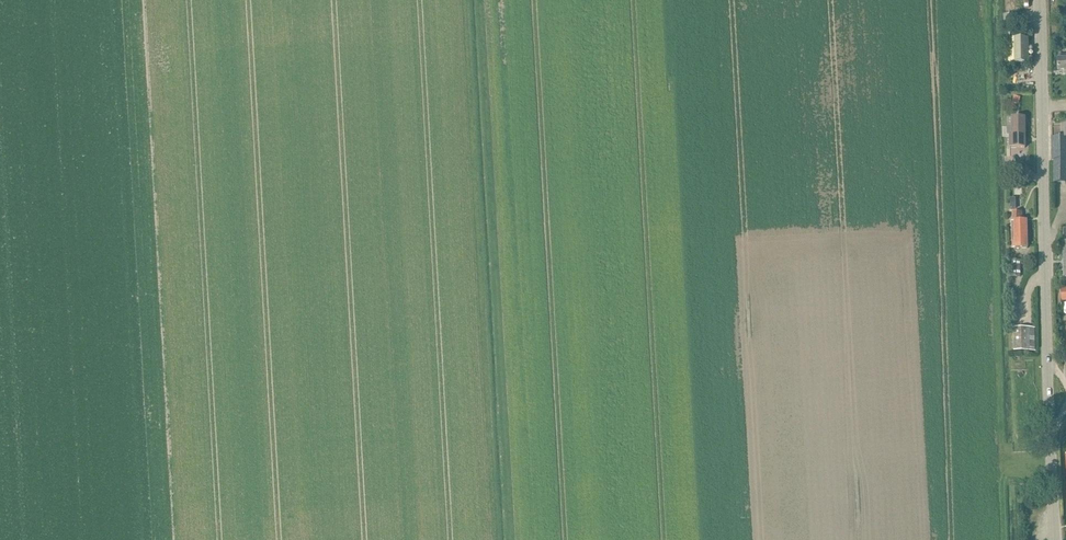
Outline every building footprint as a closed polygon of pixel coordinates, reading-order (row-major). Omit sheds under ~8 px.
[(1004,15),(1005,64),(1029,64),(1028,38),(1015,39),(1015,15),(1004,15)] [(1065,72),(1065,55),(1058,55),(1058,72),(1065,72)] [(1058,92),(1062,98),(1065,95),(1065,88),(1065,87),(1058,92)] [(1014,95),(1011,102),(1018,104),(1020,97),(1014,95)] [(1009,126),(1007,128),(1007,135),(1010,138),(1010,148),(1025,148),(1025,118),(1012,118),(1012,126),(1009,126)] [(1053,175),(1053,182),(1065,183),(1065,126),(1061,126),(1061,137),(1051,137),(1051,159),(1054,159),(1053,175)] [(1028,249),(1027,221),(1022,221),(1022,211),(1013,211),(1013,222),(1012,222),(1012,249),(1028,249)] [(1020,261),(1012,261),(1012,277),(1020,277),(1020,261)] [(1062,305),(1063,305),(1063,301),(1065,301),(1065,289),(1062,289),(1058,289),(1058,305),(1062,305)] [(1012,328),(1013,352),(1029,351),(1029,328),(1012,328)] [(1025,361),(1016,361),(1016,369),(1025,369),(1025,361)]
